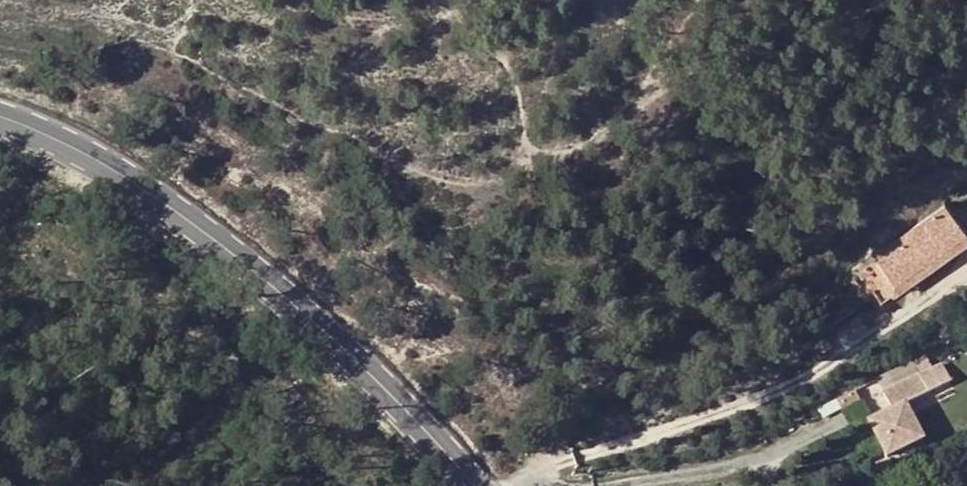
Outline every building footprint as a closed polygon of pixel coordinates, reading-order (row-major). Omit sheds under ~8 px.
[(899,290),(966,242),(966,232),(946,203),(900,235),(904,241),(879,258),(877,259),(881,265),(899,290)] [(904,241),(900,235),(876,253),(879,258),(904,241)] [(856,273),(861,280),(875,271),(874,270),(870,264),(856,273)] [(875,271),(893,295),(899,290),(881,265),(874,270),(875,271)] [(821,332),(811,338),(820,354),(830,346),(821,332)] [(868,422),(886,457),(922,439),(905,404),(941,386),(932,368),(885,392),(891,405),(893,410),(884,414),(868,422)] [(893,410),(891,405),(881,409),(884,414),(893,410)]
